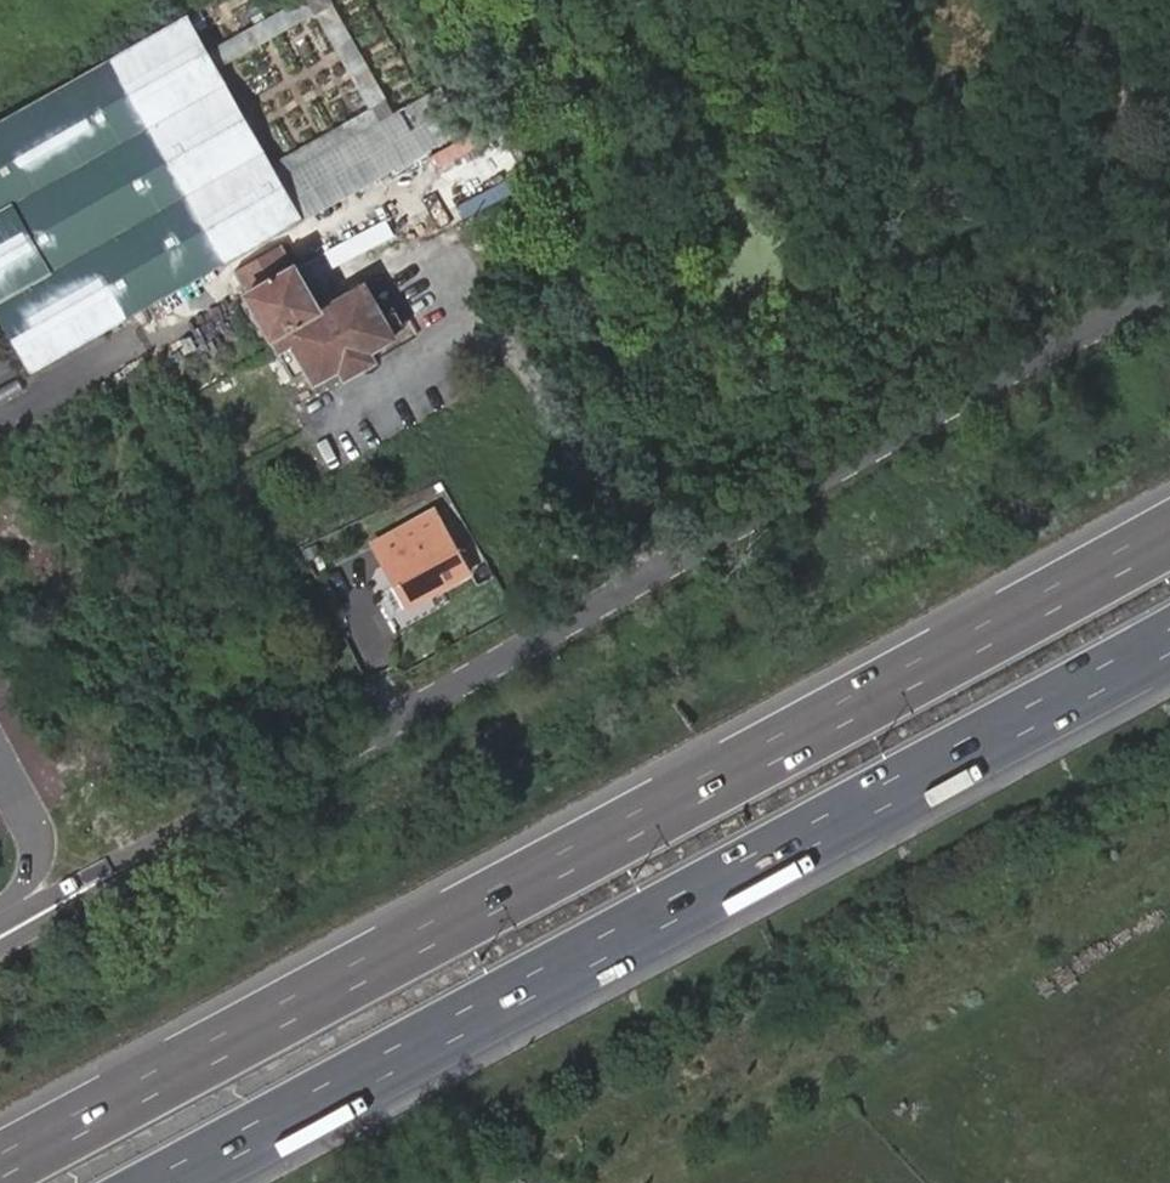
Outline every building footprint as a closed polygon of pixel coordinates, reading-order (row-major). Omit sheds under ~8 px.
[(328,0),(294,0),(204,51),(213,68),(314,12),(330,3),(328,0)] [(330,3),(314,12),(368,107),(267,163),(276,180),(393,114),(330,3)] [(185,17),(107,60),(221,263),(298,219),(276,180),(267,163),(213,68),(204,51),(185,17)] [(0,121),(0,327),(26,372),(221,263),(107,60),(0,121)] [(467,124),(446,85),(393,114),(276,180),(298,219),(467,124)] [(280,244),(234,271),(250,299),(297,272),(292,264),(280,244)] [(350,264),(322,280),(334,300),(317,309),(297,272),(250,299),(278,352),(291,344),(306,370),(313,382),(338,367),(366,351),(393,337),(350,264)] [(291,344),(278,352),(293,377),(306,370),(291,344)] [(373,361),(366,351),(338,367),(345,378),(373,361)] [(466,578),(431,516),(370,550),(405,612),(466,578)]
